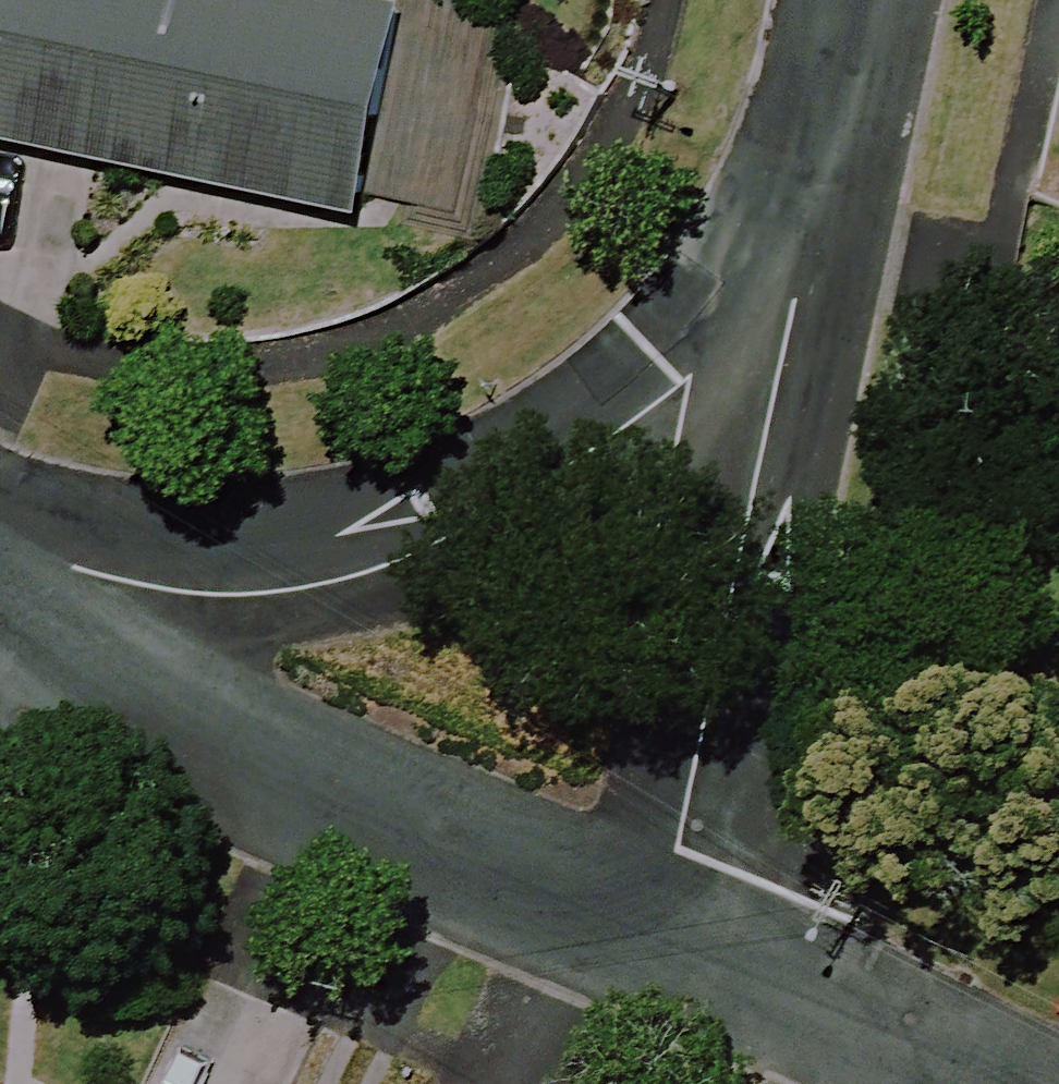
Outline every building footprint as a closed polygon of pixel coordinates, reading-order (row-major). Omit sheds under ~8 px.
[(319,0),(51,0),(49,7),(15,0),(0,0),(0,147),(356,224),(400,18),(319,0)]
